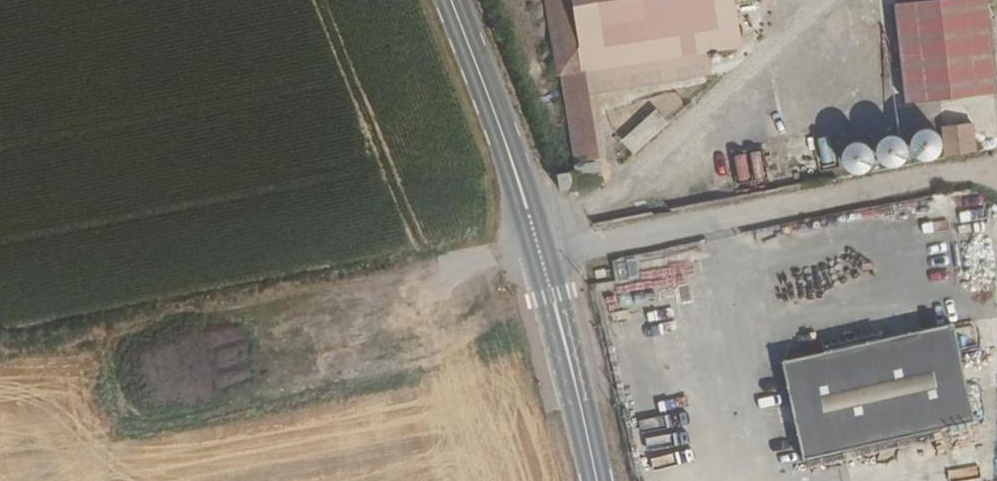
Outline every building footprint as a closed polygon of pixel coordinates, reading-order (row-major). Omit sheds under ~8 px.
[(556,86),(579,82),(735,55),(726,0),(542,0),(556,86)] [(882,19),(899,118),(989,104),(973,4),(882,19)] [(571,177),(594,173),(579,82),(556,86),(568,159),(571,177)] [(616,136),(628,152),(666,123),(655,108),(616,136)] [(940,124),(943,155),(976,152),(973,121),(940,124)] [(928,122),(751,155),(761,201),(937,168),(928,122)] [(571,177),(568,159),(547,161),(550,187),(572,184),(571,177)] [(646,252),(613,260),(619,285),(652,276),(646,252)] [(950,333),(778,372),(800,468),(972,429),(950,333)]
